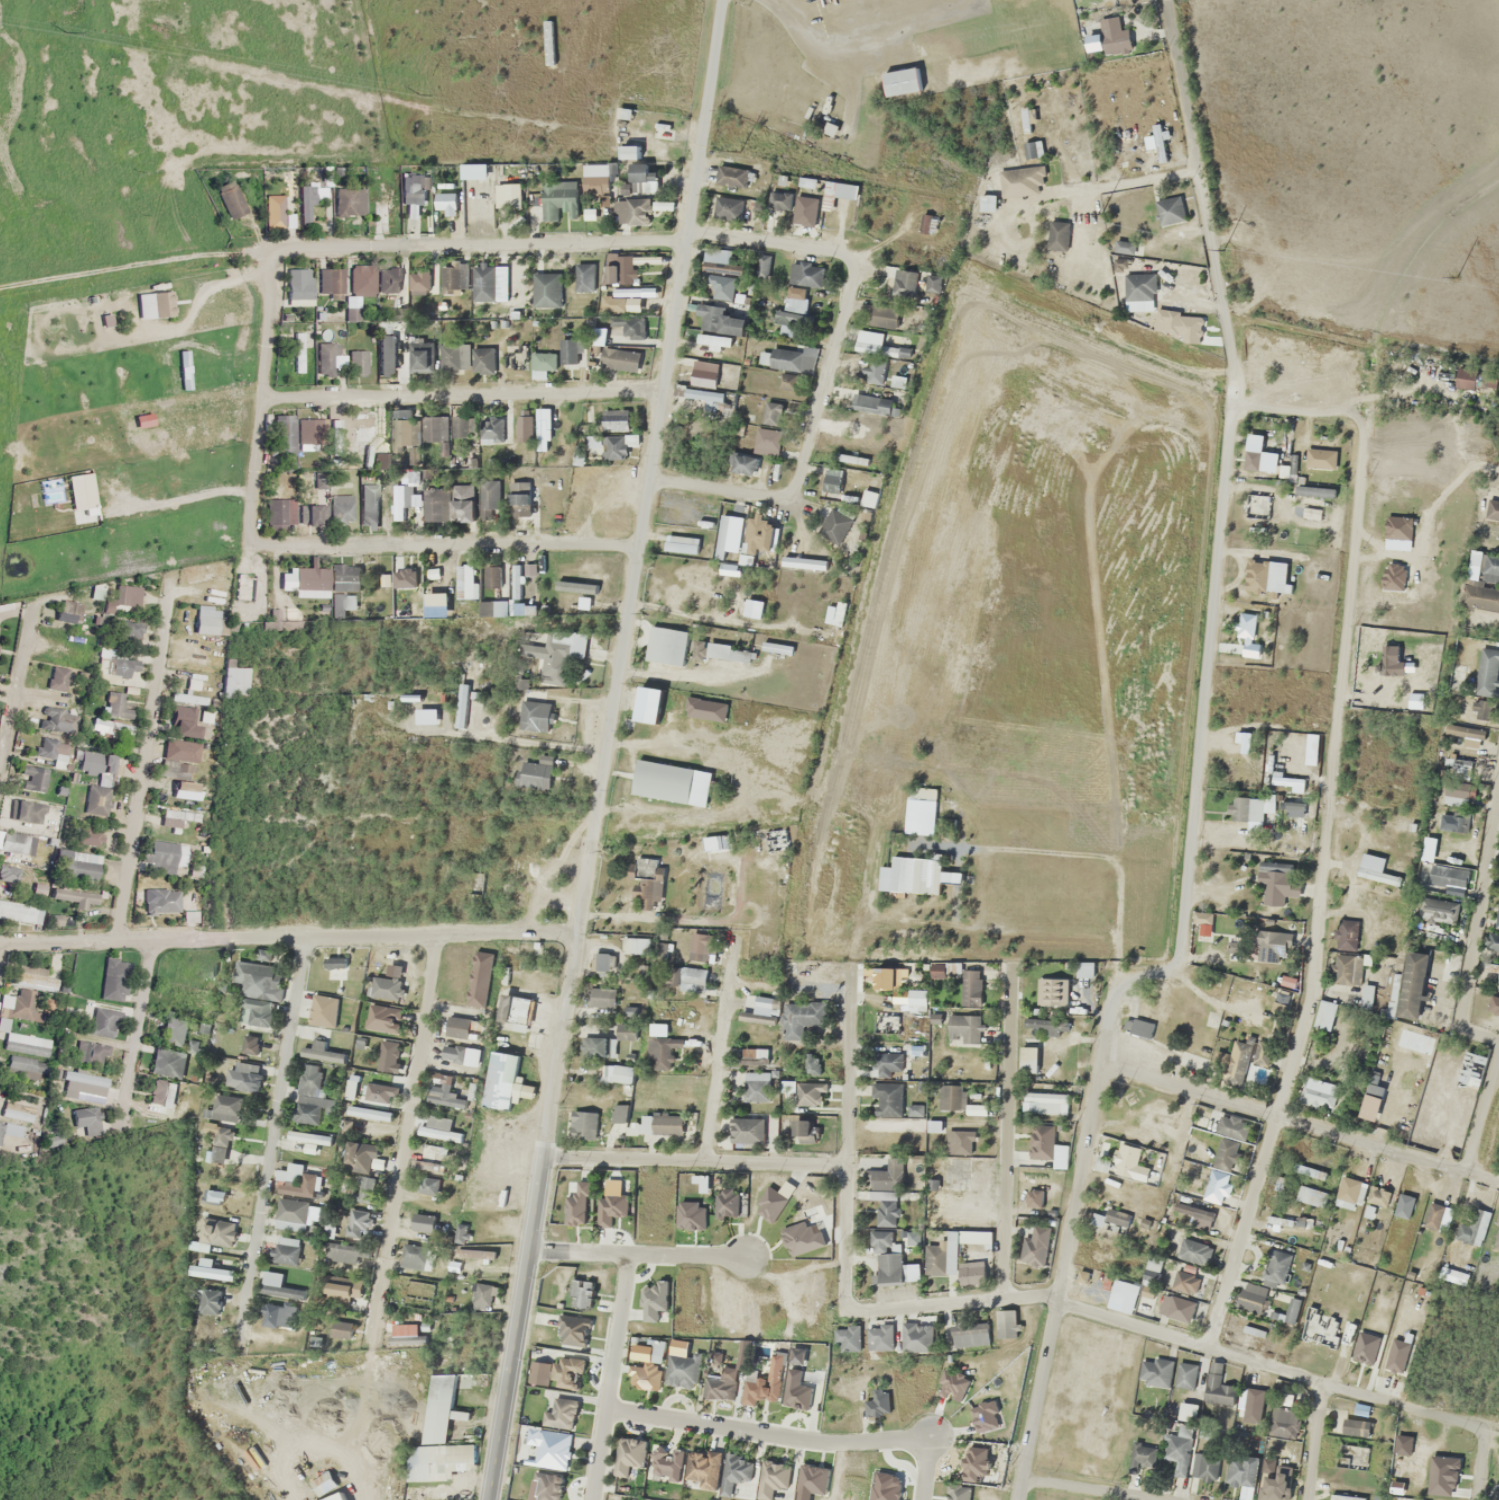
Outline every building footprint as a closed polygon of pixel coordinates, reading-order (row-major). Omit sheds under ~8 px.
[(1085,35),(1088,56),(1131,51),(1128,28),(1121,29),(1119,16),(1098,18),(1100,33),(1085,35)] [(882,72),(886,97),(920,91),(917,67),(882,72)] [(1152,124),(1156,162),(1165,161),(1162,123),(1152,124)] [(1023,142),(1025,158),(1042,156),(1041,140),(1023,142)] [(622,159),(638,159),(638,146),(622,146),(622,159)] [(998,169),(1001,194),(1052,188),(1049,163),(998,169)] [(656,192),(656,171),(648,171),(648,164),(630,164),(630,192),(656,192)] [(747,186),(747,166),(717,166),(717,186),(747,186)] [(423,203),(423,175),(402,175),(402,203),(423,203)] [(559,213),(577,212),(577,181),(542,182),(542,220),(559,220),(559,213)] [(495,183),(495,208),(521,208),(521,183),(495,183)] [(300,221),(312,221),(311,186),(299,186),(300,221)] [(380,225),(396,225),(396,187),(380,187),(380,225)] [(456,215),(456,187),(437,187),(437,215),(456,215)] [(769,208),(791,208),(791,192),(769,192),(769,208)] [(713,216),(735,221),(739,200),(717,195),(713,216)] [(793,223),(815,225),(817,197),(795,195),(793,223)] [(283,196),(266,196),(266,226),(283,226),(283,196)] [(1158,223),(1183,220),(1180,196),(1155,199),(1158,223)] [(618,224),(651,224),(651,197),(618,197),(618,224)] [(1131,243),(1116,240),(1115,250),(1130,252),(1131,243)] [(702,272),(743,275),(744,265),(733,264),(734,250),(704,248),(702,272)] [(756,278),(767,279),(770,255),(758,254),(756,278)] [(615,265),(606,265),(606,283),(637,283),(637,256),(615,256),(615,265)] [(575,292),(594,292),(594,263),(575,263),(575,292)] [(821,286),(822,265),(790,263),(789,284),(821,286)] [(442,265),(442,293),(468,293),(468,265),(442,265)] [(506,300),(506,265),(473,265),(473,300),(506,300)] [(374,266),(350,266),(350,296),(374,296),(374,266)] [(399,267),(379,267),(379,293),(399,293),(399,267)] [(919,273),(897,267),(890,293),(912,299),(919,273)] [(317,294),(341,294),(341,268),(317,268),(317,294)] [(287,269),(287,304),(311,304),(311,269),(287,269)] [(410,270),(411,293),(432,292),(431,269),(410,270)] [(562,307),(562,272),(533,272),(533,307),(562,307)] [(1154,273),(1124,273),(1124,310),(1154,310),(1154,273)] [(807,290),(788,287),(784,312),(777,311),(775,321),(782,322),(780,334),(794,336),(796,324),(801,325),(807,290)] [(745,317),(721,316),(721,305),(700,304),(700,332),(744,333),(745,317)] [(896,307),(870,306),(869,326),(895,327),(896,307)] [(1199,340),(1200,316),(1177,315),(1176,340),(1199,340)] [(644,340),(645,317),(593,316),(592,339),(644,340)] [(378,383),(405,383),(405,322),(396,322),(396,333),(378,333),(378,383)] [(865,383),(881,386),(888,357),(897,359),(899,348),(882,344),(885,334),(859,328),(854,350),(872,353),(865,383)] [(468,335),(462,335),(463,343),(440,344),(440,370),(469,370),(468,335)] [(560,339),(560,364),(580,364),(580,339),(560,339)] [(317,375),(335,375),(335,361),(341,361),(341,343),(317,343),(317,375)] [(429,371),(429,344),(413,344),(413,371),(429,371)] [(473,372),(493,372),(493,348),(473,348),(473,372)] [(814,354),(772,348),(769,367),(811,373),(814,354)] [(349,349),(349,376),(366,376),(366,349),(349,349)] [(601,369),(638,369),(638,349),(601,349),(601,369)] [(531,378),(545,378),(545,369),(556,369),(556,351),(531,351),(531,378)] [(715,386),(715,363),(692,363),(692,386),(715,386)] [(1477,371),(1458,368),(1455,386),(1475,389),(1477,371)] [(726,394),(686,386),(684,396),(724,404),(726,394)] [(884,416),(889,402),(860,391),(855,405),(884,416)] [(764,424),(780,424),(780,402),(764,402),(764,424)] [(421,445),(419,418),(410,418),(410,408),(393,409),(394,446),(421,445)] [(629,409),(602,409),(602,431),(629,431),(629,409)] [(517,441),(533,441),(533,410),(517,410),(517,441)] [(275,415),(275,457),(295,457),(295,415),(275,415)] [(448,442),(448,415),(423,415),(423,442),(448,442)] [(472,435),(470,417),(458,419),(460,436),(472,435)] [(503,443),(503,418),(479,418),(479,443),(503,443)] [(548,419),(537,419),(537,448),(548,448),(548,419)] [(298,445),(314,445),(314,428),(325,428),(325,425),(316,425),(316,420),(298,420),(298,445)] [(776,456),(781,432),(757,427),(752,451),(776,456)] [(575,436),(575,463),(583,463),(583,458),(625,458),(625,435),(602,436),(575,436)] [(1305,467),(1335,468),(1335,450),(1305,449),(1305,467)] [(1265,452),(1245,450),(1243,469),(1263,471),(1265,452)] [(753,476),(758,460),(736,452),(731,469),(753,476)] [(390,472),(390,453),(373,453),(373,472),(390,472)] [(838,458),(855,463),(857,458),(839,453),(838,458)] [(837,496),(844,468),(827,464),(821,492),(837,496)] [(408,521),(408,528),(421,528),(421,470),(407,470),(407,485),(393,484),(393,521),(408,521)] [(481,517),(499,517),(499,480),(481,480),(481,517)] [(509,482),(509,518),(528,518),(528,482),(509,482)] [(474,522),(474,484),(452,484),(452,522),(474,522)] [(426,521),(449,521),(449,487),(426,487),(426,521)] [(326,489),(312,489),(312,502),(299,502),(299,525),(326,525),(326,489)] [(375,526),(375,492),(361,492),(361,526),(375,526)] [(350,495),(332,495),(332,523),(350,523),(350,495)] [(1263,516),(1264,504),(1266,504),(1266,496),(1247,496),(1247,516),(1263,516)] [(295,499),(267,499),(267,527),(295,527),(295,499)] [(818,534),(840,544),(852,518),(830,508),(818,534)] [(722,559),(730,517),(723,515),(714,557),(722,559)] [(827,558),(783,558),(783,568),(827,568),(827,558)] [(330,564),(330,585),(347,585),(347,590),(358,590),(358,564),(330,564)] [(477,564),(457,564),(457,598),(477,598),(477,564)] [(485,564),(485,590),(501,590),(501,564),(485,564)] [(521,564),(512,564),(512,598),(521,598),(521,564)] [(437,568),(429,569),(430,577),(438,576),(437,568)] [(303,588),(303,574),(294,574),(295,588),(303,588)] [(330,615),(357,615),(357,594),(330,594),(330,615)] [(82,603),(61,600),(58,620),(80,623),(82,603)] [(1239,636),(1254,636),(1253,613),(1238,614),(1239,636)] [(646,660),(682,665),(688,631),(651,626),(646,660)] [(539,684),(569,685),(571,632),(546,631),(546,645),(531,644),(530,676),(540,677),(539,684)] [(97,683),(117,683),(118,678),(129,678),(130,655),(98,654),(97,683)] [(66,690),(67,668),(50,667),(48,688),(66,690)] [(246,669),(223,669),(223,697),(235,697),(235,681),(246,681),(246,669)] [(122,719),(125,693),(106,691),(102,716),(122,719)] [(550,730),(550,701),(520,701),(520,730),(550,730)] [(193,706),(172,706),(172,731),(193,731),(193,706)] [(74,731),(76,712),(43,709),(41,728),(74,731)] [(210,722),(210,711),(201,711),(201,722),(210,722)] [(1482,747),(1485,730),(1446,723),(1443,739),(1482,747)] [(69,744),(40,736),(35,756),(63,765),(69,744)] [(111,773),(112,754),(80,752),(79,771),(111,773)] [(539,762),(521,761),(519,788),(550,790),(553,755),(540,754),(539,762)] [(694,768),(637,759),(631,794),(688,803),(694,768)] [(26,775),(24,789),(44,793),(48,769),(21,764),(19,774),(26,775)] [(1444,805),(1469,805),(1469,796),(1476,796),(1476,783),(1444,783),(1444,805)] [(107,814),(108,786),(85,785),(85,814),(107,814)] [(1233,796),(1232,821),(1263,821),(1264,797),(1233,796)] [(42,821),(42,801),(14,801),(14,821),(42,821)] [(88,843),(91,826),(76,824),(74,840),(88,843)] [(33,837),(1,830),(0,832),(0,850),(28,857),(33,837)] [(704,850),(731,850),(731,835),(704,835),(704,850)] [(183,866),(185,844),(148,840),(146,862),(148,862),(147,872),(174,874),(175,865),(183,866)] [(55,876),(97,881),(100,853),(58,849),(55,876)] [(1399,877),(1381,873),(1384,858),(1362,853),(1357,875),(1397,885),(1399,877)] [(889,890),(915,892),(916,876),(922,876),(924,859),(892,856),(889,890)] [(1299,897),(1300,880),(1291,879),(1292,863),(1259,861),(1257,885),(1264,886),(1263,905),(1285,906),(1286,896),(1299,897)] [(1428,884),(1465,890),(1468,869),(1431,864),(1428,884)] [(644,882),(645,886),(634,887),(635,900),(662,896),(659,871),(653,872),(654,881),(644,882)] [(74,901),(74,906),(97,908),(98,892),(51,888),(50,899),(74,901)] [(179,890),(146,890),(146,912),(179,912),(179,890)] [(182,909),(197,908),(196,891),(181,891),(182,909)] [(1419,921),(1456,922),(1457,900),(1420,899),(1419,921)] [(35,905),(0,901),(0,918),(33,923),(35,905)] [(1335,949),(1357,950),(1358,920),(1337,919),(1335,949)] [(1291,932),(1255,931),(1254,960),(1291,961),(1291,932)] [(689,958),(707,961),(710,934),(692,932),(689,958)] [(624,938),(624,953),(651,953),(651,938),(624,938)] [(60,954),(40,951),(39,962),(11,959),(8,985),(56,990),(60,954)] [(1398,1016),(1418,1019),(1427,954),(1407,951),(1398,1016)] [(344,956),(325,958),(326,968),(345,966),(344,956)] [(119,1001),(125,961),(105,958),(99,998),(119,1001)] [(1077,977),(1092,977),(1092,966),(1077,966),(1077,977)] [(679,984),(679,967),(665,967),(665,984),(679,984)] [(705,993),(705,967),(682,967),(682,993),(705,993)] [(901,967),(874,967),(874,989),(901,989),(901,967)] [(980,1005),(980,969),(962,969),(962,1005),(980,1005)] [(401,1000),(404,980),(372,975),(369,995),(401,1000)] [(1281,986),(1294,989),(1297,978),(1283,975),(1281,986)] [(0,1001),(0,1028),(6,1028),(7,1019),(38,1022),(41,991),(18,988),(17,995),(1,994),(0,1001)] [(616,1007),(616,988),(587,988),(587,1006),(616,1007)] [(926,989),(907,989),(907,1009),(926,1009),(926,989)] [(532,998),(503,993),(498,1020),(513,1023),(511,1029),(526,1032),(532,998)] [(339,998),(313,994),(308,1024),(335,1028),(339,998)] [(1274,1007),(1288,1007),(1288,994),(1274,994),(1274,1007)] [(273,1001),(242,995),(237,1020),(269,1027),(273,1001)] [(1489,995),(1489,1013),(1498,1013),(1498,995),(1489,995)] [(740,1019),(772,1021),(773,997),(755,996),(754,1012),(740,1012),(740,1019)] [(1329,1032),(1337,1004),(1321,999),(1313,1027),(1329,1032)] [(803,1025),(827,1025),(827,1003),(783,1003),(783,1039),(803,1039),(803,1025)] [(120,1012),(96,1004),(87,1030),(111,1038),(120,1012)] [(396,1031),(396,1006),(368,1006),(368,1031),(396,1031)] [(948,1015),(948,1042),(980,1042),(980,1015),(948,1015)] [(447,1038),(479,1038),(479,1018),(447,1018),(447,1038)] [(1064,1037),(1064,1019),(1024,1019),(1024,1037),(1064,1037)] [(575,1032),(585,1033),(586,1022),(576,1021),(575,1032)] [(648,1058),(653,1058),(653,1066),(677,1068),(679,1038),(667,1038),(667,1023),(650,1022),(648,1058)] [(632,1032),(632,1024),(618,1024),(618,1037),(627,1037),(627,1032),(632,1032)] [(259,1054),(259,1035),(243,1035),(243,1054),(259,1054)] [(615,1059),(615,1036),(581,1036),(581,1059),(615,1059)] [(1267,1067),(1273,1042),(1246,1036),(1245,1042),(1234,1040),(1230,1057),(1218,1054),(1216,1063),(1227,1065),(1226,1072),(1245,1076),(1248,1063),(1267,1067)] [(106,1048),(78,1039),(72,1057),(100,1066),(106,1048)] [(302,1048),(302,1059),(344,1059),(344,1052),(325,1052),(325,1039),(312,1039),(312,1048),(302,1048)] [(379,1071),(397,1071),(397,1040),(379,1040),(379,1071)] [(479,1048),(444,1046),(443,1061),(479,1063),(479,1048)] [(185,1074),(185,1049),(152,1049),(152,1074),(185,1074)] [(484,1106),(510,1110),(511,1096),(531,1099),(533,1085),(516,1083),(520,1055),(491,1051),(484,1106)] [(1476,1089),(1485,1056),(1466,1051),(1456,1084),(1476,1089)] [(901,1076),(901,1052),(871,1052),(871,1076),(901,1076)] [(35,1083),(37,1072),(43,1073),(45,1063),(9,1055),(4,1077),(35,1083)] [(259,1063),(239,1063),(239,1065),(227,1065),(227,1089),(259,1089),(259,1063)] [(633,1083),(634,1066),(615,1065),(614,1082),(633,1083)] [(297,1121),(322,1123),(322,1113),(333,1113),(334,1098),(319,1097),(320,1067),(299,1066),(297,1121)] [(103,1096),(106,1078),(64,1070),(61,1089),(103,1096)] [(769,1071),(746,1071),(746,1080),(769,1080),(769,1071)] [(1297,1098),(1324,1109),(1335,1084),(1308,1073),(1297,1098)] [(146,1099),(166,1107),(174,1084),(154,1076),(146,1099)] [(345,1097),(356,1099),(360,1078),(350,1076),(345,1097)] [(795,1080),(782,1080),(782,1092),(795,1092),(795,1080)] [(364,1098),(388,1104),(392,1086),(368,1081),(364,1098)] [(797,1105),(822,1105),(822,1081),(797,1081),(797,1105)] [(901,1116),(901,1082),(873,1082),(873,1116),(901,1116)] [(939,1112),(986,1114),(986,1104),(967,1103),(967,1085),(940,1084),(939,1112)] [(1378,1119),(1379,1086),(1364,1086),(1362,1119),(1378,1119)] [(444,1099),(440,1087),(427,1092),(432,1103),(444,1099)] [(1068,1093),(1023,1092),(1022,1112),(1067,1113),(1068,1093)] [(244,1098),(215,1093),(211,1118),(240,1123),(244,1098)] [(0,1115),(29,1123),(33,1107),(4,1100),(0,1115)] [(391,1121),(392,1111),(349,1104),(348,1114),(391,1121)] [(627,1105),(613,1105),(613,1121),(627,1121),(627,1105)] [(84,1126),(84,1136),(98,1136),(98,1107),(72,1107),(72,1126),(84,1126)] [(596,1111),(571,1111),(571,1139),(596,1139),(596,1111)] [(683,1114),(640,1114),(640,1133),(682,1134),(683,1114)] [(1222,1204),(1240,1140),(1246,1141),(1251,1122),(1222,1114),(1217,1132),(1221,1133),(1203,1199),(1222,1204)] [(462,1131),(451,1130),(453,1118),(427,1115),(426,1126),(420,1125),(418,1135),(461,1140),(462,1131)] [(764,1143),(764,1117),(731,1117),(731,1143),(764,1143)] [(795,1119),(795,1142),(813,1142),(813,1119),(795,1119)] [(1030,1158),(1054,1158),(1054,1124),(1030,1124),(1030,1158)] [(230,1127),(215,1125),(210,1161),(225,1163),(230,1127)] [(333,1133),(289,1128),(287,1140),(332,1145),(333,1133)] [(948,1131),(948,1145),(960,1145),(960,1151),(971,1151),(971,1131),(948,1131)] [(377,1176),(375,1176),(380,1145),(349,1141),(345,1169),(359,1171),(355,1200),(373,1203),(377,1176)] [(1152,1182),(1159,1151),(1118,1141),(1111,1173),(1152,1182)] [(303,1164),(287,1162),(286,1171),(278,1170),(277,1181),(280,1181),(279,1193),(314,1197),(317,1174),(303,1172),(303,1164)] [(870,1170),(869,1194),(878,1194),(877,1227),(896,1228),(898,1166),(888,1166),(887,1170),(870,1170)] [(437,1195),(439,1178),(419,1176),(417,1193),(437,1195)] [(1296,1198),(1324,1207),(1328,1193),(1301,1184),(1296,1198)] [(1366,1199),(1372,1202),(1378,1190),(1373,1187),(1366,1199)] [(736,1188),(715,1188),(715,1216),(736,1216),(736,1188)] [(1041,1207),(1041,1191),(1027,1191),(1027,1207),(1041,1207)] [(1407,1219),(1414,1197),(1400,1192),(1393,1214),(1407,1219)] [(598,1226),(616,1227),(616,1216),(630,1216),(630,1193),(599,1193),(598,1226)] [(276,1225),(307,1227),(309,1200),(278,1198),(276,1225)] [(702,1228),(702,1201),(677,1201),(677,1228),(702,1228)] [(1208,1231),(1214,1214),(1177,1201),(1172,1213),(1192,1221),(1190,1225),(1208,1231)] [(1422,1227),(1438,1232),(1446,1206),(1430,1201),(1422,1227)] [(1459,1241),(1482,1246),(1489,1211),(1466,1206),(1459,1241)] [(363,1240),(372,1213),(353,1207),(344,1234),(363,1240)] [(1128,1213),(1107,1208),(1104,1221),(1125,1226),(1128,1213)] [(411,1229),(434,1233),(437,1216),(414,1212),(411,1229)] [(232,1246),(235,1222),(214,1220),(211,1244),(232,1246)] [(805,1221),(781,1229),(790,1255),(815,1247),(805,1221)] [(1024,1235),(1020,1261),(1044,1266),(1051,1226),(1033,1223),(1031,1236),(1024,1235)] [(455,1243),(467,1243),(467,1224),(455,1224),(455,1243)] [(879,1251),(878,1284),(901,1284),(902,1251),(892,1251),(893,1230),(871,1230),(871,1251),(879,1251)] [(990,1243),(991,1230),(946,1230),(945,1274),(957,1274),(958,1242),(990,1243)] [(274,1263),(301,1263),(301,1238),(274,1238),(274,1263)] [(1176,1261),(1204,1268),(1210,1245),(1182,1238),(1176,1261)] [(399,1264),(426,1271),(432,1248),(405,1242),(399,1264)] [(327,1263),(357,1262),(356,1244),(326,1245),(327,1263)] [(493,1249),(457,1249),(457,1258),(493,1258),(493,1249)] [(1285,1285),(1290,1252),(1267,1249),(1262,1281),(1285,1285)] [(1141,1284),(1154,1288),(1163,1258),(1150,1254),(1141,1284)] [(213,1259),(199,1257),(199,1264),(189,1263),(188,1275),(233,1280),(234,1268),(213,1266),(213,1259)] [(959,1284),(983,1284),(983,1261),(959,1261),(959,1284)] [(1202,1282),(1181,1268),(1170,1283),(1192,1297),(1202,1282)] [(326,1283),(326,1295),(363,1295),(363,1278),(320,1278),(320,1283),(326,1283)] [(598,1281),(572,1279),(569,1307),(595,1310),(598,1281)] [(1259,1317),(1269,1289),(1244,1280),(1234,1308),(1259,1317)] [(260,1295),(304,1299),(305,1288),(261,1284),(260,1295)] [(220,1288),(201,1288),(201,1313),(220,1313),(220,1288)] [(1195,1301),(1166,1293),(1160,1314),(1189,1322),(1195,1301)] [(261,1328),(293,1331),(295,1306),(263,1303),(261,1328)] [(1016,1338),(1016,1310),(996,1310),(996,1338),(1016,1338)] [(586,1347),(590,1317),(560,1314),(557,1343),(586,1347)] [(350,1336),(350,1321),(333,1321),(333,1336),(350,1336)] [(933,1322),(902,1322),(902,1353),(933,1353),(933,1322)] [(986,1322),(951,1324),(952,1347),(988,1345),(986,1322)] [(418,1334),(418,1324),(391,1324),(391,1345),(427,1345),(427,1334),(418,1334)] [(1262,1337),(1264,1330),(1245,1324),(1243,1331),(1262,1337)] [(894,1325),(868,1325),(868,1350),(894,1350),(894,1325)] [(836,1351),(859,1351),(859,1327),(836,1327),(836,1351)] [(659,1390),(665,1340),(653,1339),(649,1366),(631,1363),(628,1386),(659,1390)] [(1388,1370),(1404,1372),(1407,1341),(1391,1340),(1388,1370)] [(701,1358),(669,1354),(665,1384),(697,1388),(701,1358)] [(554,1387),(573,1387),(573,1372),(584,1372),(584,1358),(554,1358),(554,1387)] [(704,1396),(739,1402),(745,1359),(736,1358),(734,1367),(722,1366),(720,1377),(707,1375),(704,1396)] [(1140,1360),(1140,1384),(1171,1384),(1171,1360),(1140,1360)] [(1193,1389),(1197,1364),(1178,1361),(1175,1386),(1193,1389)] [(1221,1370),(1208,1368),(1205,1402),(1233,1406),(1235,1386),(1219,1384),(1221,1370)] [(810,1384),(800,1384),(800,1370),(786,1370),(786,1407),(810,1407),(810,1384)] [(757,1406),(762,1378),(747,1375),(742,1402),(757,1406)] [(1265,1390),(1239,1387),(1238,1408),(1243,1408),(1242,1421),(1262,1423),(1265,1390)] [(542,1427),(573,1432),(577,1400),(555,1397),(553,1412),(544,1411),(542,1427)] [(1300,1411),(1273,1406),(1268,1434),(1295,1439),(1300,1411)] [(1341,1432),(1353,1435),(1356,1422),(1345,1418),(1341,1432)] [(1194,1426),(1179,1424),(1178,1435),(1165,1434),(1162,1459),(1175,1460),(1173,1475),(1188,1477),(1194,1426)] [(569,1433),(540,1432),(539,1465),(568,1466),(569,1433)] [(1254,1499),(1261,1436),(1233,1433),(1227,1480),(1241,1481),(1239,1498),(1254,1499)] [(648,1441),(620,1436),(613,1475),(636,1479),(638,1467),(643,1468),(648,1441)] [(652,1447),(648,1478),(680,1482),(683,1451),(652,1447)] [(722,1451),(687,1449),(685,1486),(719,1489),(722,1451)] [(1192,1476),(1216,1478),(1218,1455),(1195,1453),(1192,1476)] [(758,1499),(773,1499),(775,1488),(788,1489),(791,1464),(760,1459),(760,1458),(727,1454),(721,1495),(758,1499)] [(1290,1467),(1277,1467),(1277,1478),(1264,1478),(1264,1499),(1290,1499),(1290,1467)] [(319,1496),(338,1485),(329,1470),(310,1482),(319,1496)]
